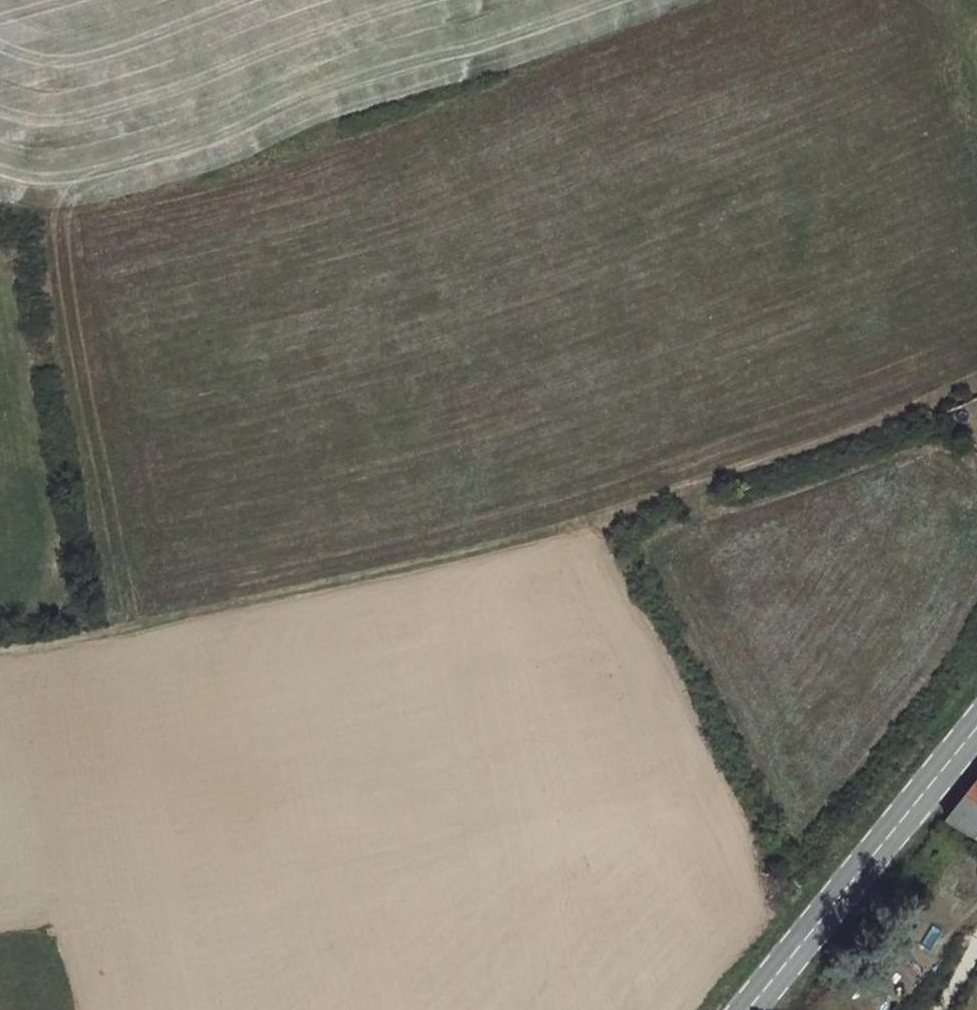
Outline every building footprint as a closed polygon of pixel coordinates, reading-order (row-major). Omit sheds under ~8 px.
[(945,819),(976,839),(976,780),(945,819)]
